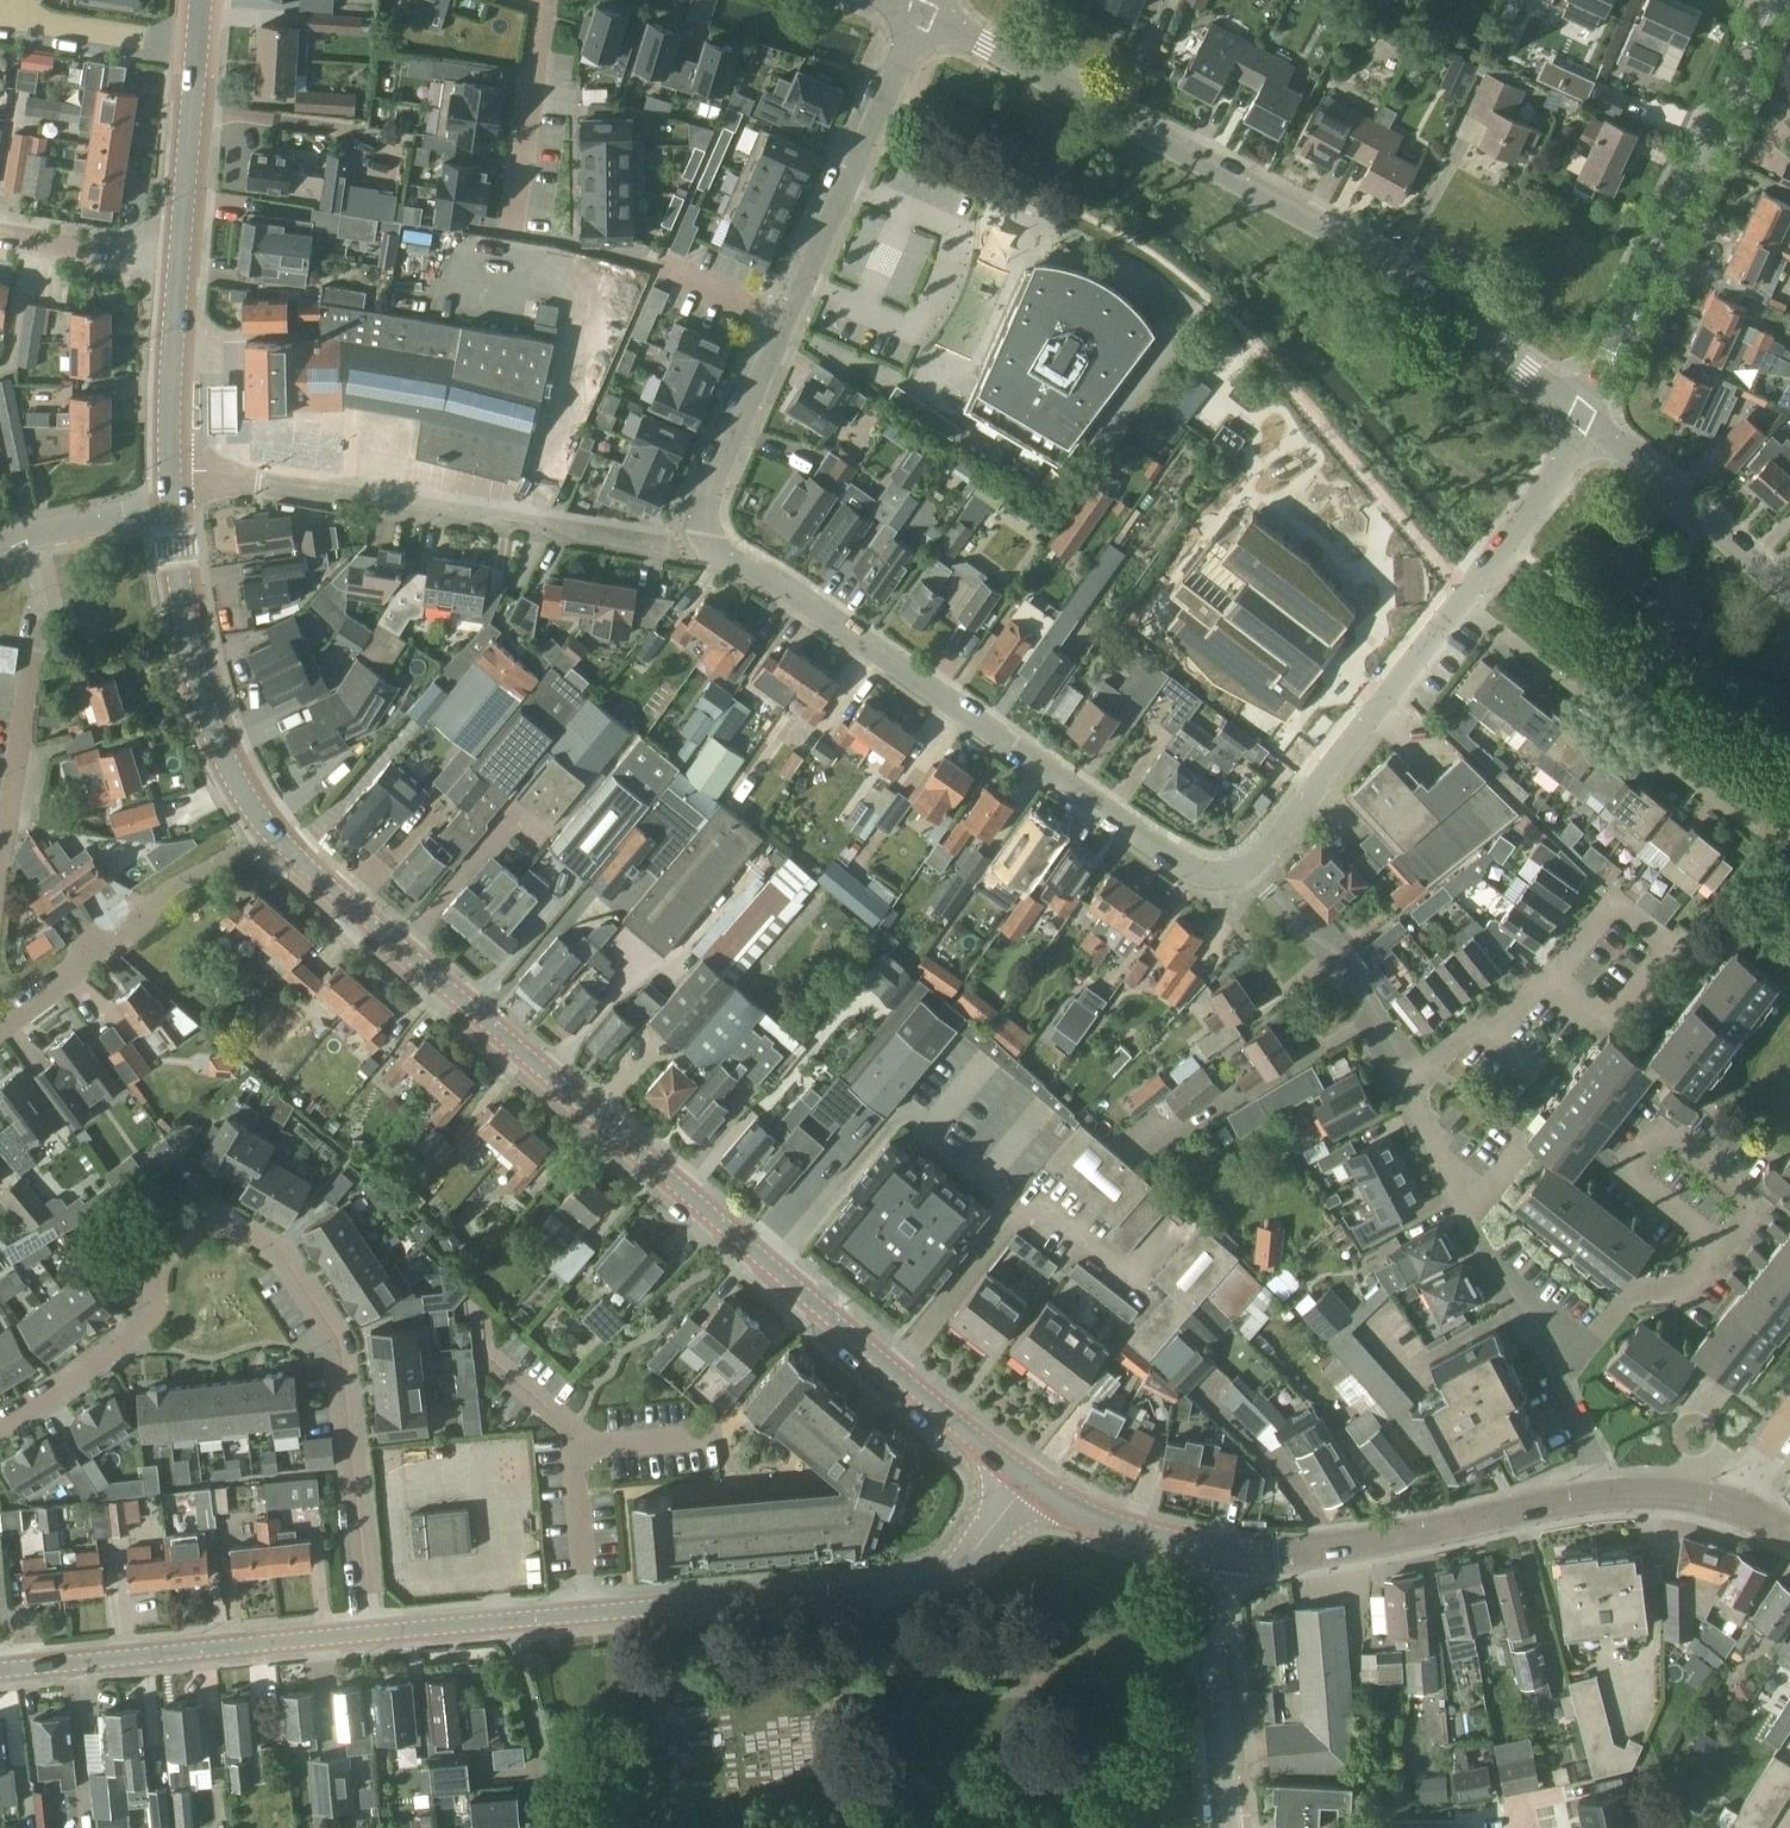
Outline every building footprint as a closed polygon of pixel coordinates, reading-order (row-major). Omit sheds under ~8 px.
[(76,2),(135,12),(137,0),(77,0),(76,2)] [(300,9),(333,11),(334,0),(301,0),(300,9)] [(430,5),(424,26),(440,31),(443,20),(450,0),(416,0),(415,1),(430,5)] [(472,27),(499,34),(496,47),(510,50),(524,0),(481,0),(472,27)] [(1137,13),(1144,0),(1108,0),(1137,13)] [(1156,9),(1168,13),(1172,0),(1158,0),(1156,9)] [(1554,3),(1565,7),(1562,15),(1563,15),(1592,29),(1594,29),(1602,12),(1605,14),(1611,0),(1549,0),(1554,3)] [(1663,0),(1651,0),(1643,19),(1637,17),(1619,57),(1651,72),(1660,52),(1659,52),(1663,42),(1660,39),(1661,34),(1683,44),(1696,15),(1663,0)] [(618,43),(627,14),(597,5),(593,16),(587,14),(581,33),(587,35),(584,47),(604,53),(599,66),(622,73),(630,46),(618,43)] [(338,15),(299,12),(298,27),(337,30),(338,15)] [(678,85),(686,58),(672,54),(680,30),(649,21),(634,71),(663,80),(662,81),(678,85)] [(1244,81),(1261,48),(1213,22),(1188,69),(1186,69),(1179,83),(1213,101),(1228,73),(1244,81)] [(261,57),(309,59),(310,44),(297,43),(298,27),(263,25),(261,57)] [(722,98),(738,48),(707,38),(700,63),(686,58),(678,85),(693,90),(693,89),(722,98)] [(1261,48),(1244,81),(1260,90),(1245,119),(1279,137),(1303,93),(1286,84),(1295,66),(1261,48)] [(53,72),(55,56),(24,51),(23,54),(21,67),(40,70),(53,72)] [(1465,88),(1476,64),(1453,54),(1443,79),(1465,88)] [(307,88),(309,59),(261,57),(259,93),(274,93),(275,89),(295,90),(295,88),(297,89),(296,109),(356,113),(357,92),(307,88)] [(469,63),(436,58),(433,75),(444,77),(440,105),(499,114),(501,97),(498,96),(499,84),(466,79),(469,63)] [(1529,126),(1511,118),(1525,86),(1520,84),(1523,77),(1481,58),(1475,72),(1481,74),(1455,132),(1514,158),(1529,126)] [(124,92),(124,90),(128,65),(92,59),(86,60),(82,85),(86,86),(102,88),(102,89),(124,92)] [(1586,100),(1595,80),(1556,63),(1547,82),(1586,100)] [(36,91),(39,71),(19,67),(16,83),(18,88),(36,91)] [(829,119),(842,88),(831,83),(833,78),(820,72),(818,77),(798,69),(793,81),(780,75),(772,92),(765,89),(756,111),(793,128),(800,113),(810,117),(813,112),(829,119)] [(1588,101),(1617,114),(1627,94),(1598,80),(1588,101)] [(137,92),(124,90),(124,92),(102,89),(102,88),(86,86),(83,104),(82,113),(132,121),(137,92)] [(26,112),(42,115),(45,98),(28,95),(26,112)] [(45,98),(42,115),(68,119),(70,109),(64,109),(65,101),(45,98)] [(1355,157),(1375,120),(1338,100),(1332,112),(1318,104),(1296,146),(1329,164),(1338,148),(1355,157)] [(82,113),(83,104),(65,101),(64,109),(70,109),(68,119),(80,121),(79,127),(96,129),(94,143),(128,149),(132,121),(82,113)] [(649,111),(616,102),(617,116),(584,117),(584,143),(631,143),(631,120),(649,120),(649,111)] [(499,114),(440,105),(436,133),(425,131),(423,146),(444,149),(456,150),(458,137),(491,142),(493,129),(496,130),(499,114)] [(1420,165),(1394,152),(1402,135),(1389,127),(1398,112),(1385,106),(1376,121),(1375,120),(1355,157),(1373,167),(1364,183),(1399,202),(1407,186),(1408,187),(1420,165)] [(1593,143),(1579,175),(1580,175),(1575,186),(1593,194),(1598,183),(1614,191),(1623,171),(1620,170),(1628,150),(1621,147),(1628,134),(1603,122),(1604,120),(1590,114),(1580,136),(1593,143)] [(720,135),(730,140),(734,130),(724,125),(723,127),(720,135)] [(803,177),(815,151),(761,127),(741,171),(795,194),(803,177)] [(15,131),(11,157),(27,160),(28,160),(47,163),(49,153),(29,150),(32,133),(15,131)] [(730,140),(720,135),(715,145),(725,150),(730,140)] [(884,168),(919,180),(928,154),(893,142),(884,168)] [(71,167),(71,169),(124,177),(128,149),(94,143),(92,156),(77,154),(75,168),(71,167)] [(643,143),(631,143),(584,143),(584,193),(631,192),(643,192),(643,143)] [(696,145),(691,155),(702,159),(706,149),(696,145)] [(725,150),(715,145),(711,156),(721,160),(725,150)] [(456,150),(444,149),(443,161),(444,161),(440,187),(487,194),(489,179),(487,178),(488,169),(475,167),(475,163),(472,163),(474,153),(456,150)] [(294,157),(256,152),(255,156),(252,160),(251,167),(253,171),(251,186),(288,191),(321,195),(320,206),(343,208),(347,182),(347,178),(324,174),(324,175),(300,172),(300,168),(293,167),(294,157)] [(687,165),(697,169),(702,159),(691,155),(687,165)] [(721,160),(711,156),(706,166),(716,170),(721,160)] [(23,191),(28,160),(27,160),(11,157),(11,158),(6,188),(22,190),(23,191)] [(930,187),(984,206),(994,177),(940,158),(930,187)] [(56,165),(47,163),(28,160),(23,191),(52,195),(56,165)] [(1789,190),(1789,164),(1787,162),(1776,183),(1789,190)] [(682,175),(693,179),(697,169),(687,165),(682,175)] [(702,176),(712,180),(716,170),(706,166),(702,176)] [(71,169),(69,180),(88,183),(85,199),(83,214),(113,218),(115,204),(120,205),(124,177),(71,169)] [(776,237),(795,194),(741,171),(722,216),(732,220),(776,239),(777,238),(776,237)] [(712,180),(702,176),(698,186),(708,190),(712,180)] [(398,193),(379,190),(379,186),(347,182),(343,208),(343,211),(378,217),(394,219),(398,193)] [(487,194),(440,187),(436,215),(435,215),(433,226),(462,230),(464,220),(467,220),(467,217),(481,219),(482,209),(485,209),(487,194)] [(1745,231),(1777,246),(1784,250),(1788,240),(1789,241),(1789,203),(1764,191),(1745,231)] [(631,192),(584,193),(585,240),(632,240),(631,192)] [(685,197),(675,192),(670,203),(680,207),(685,197)] [(680,207),(670,203),(666,213),(676,217),(680,207)] [(411,222),(413,205),(404,204),(402,221),(411,222)] [(343,211),(340,211),(336,233),(374,239),(378,217),(343,211)] [(268,245),(316,251),(317,242),(315,242),(316,234),(314,234),(315,221),(251,213),(251,219),(247,219),(244,238),(268,241),(268,245)] [(676,217),(666,213),(661,223),(671,227),(676,217)] [(684,218),(670,248),(686,254),(694,236),(699,225),(684,218)] [(765,264),(776,239),(732,220),(721,245),(765,264)] [(903,224),(896,236),(916,247),(923,235),(903,224)] [(1726,270),(1747,280),(1742,290),(1767,302),(1784,309),(1787,302),(1771,295),(1788,259),(1789,260),(1789,241),(1788,240),(1784,250),(1777,246),(1745,231),(1726,270)] [(315,259),(316,251),(268,245),(268,241),(244,238),(241,266),(259,268),(258,278),(309,284),(312,259),(315,259)] [(1060,465),(1152,344),(1149,338),(1155,330),(1146,316),(1136,305),(1119,289),(1104,280),(1085,270),(1067,264),(1053,262),(1036,260),(1032,269),(1025,269),(964,409),(1060,465)] [(4,321),(10,283),(0,282),(0,320),(4,321)] [(367,291),(323,284),(320,301),(323,302),(364,308),(367,291)] [(661,311),(670,291),(655,285),(654,284),(645,304),(659,310),(661,311)] [(234,300),(248,300),(248,309),(246,313),(246,323),(248,326),(248,329),(267,329),(266,336),(289,336),(288,298),(249,298),(249,290),(234,287),(234,300)] [(387,290),(383,307),(408,313),(412,295),(387,290)] [(1753,329),(1744,324),(1740,322),(1747,306),(1716,292),(1704,321),(1788,361),(1789,360),(1780,355),(1784,345),(1772,340),(1774,336),(1754,327),(1753,329)] [(320,300),(300,301),(300,318),(320,318),(320,300)] [(28,302),(22,337),(40,341),(46,304),(28,302)] [(323,335),(317,335),(318,339),(249,341),(249,409),(344,406),(344,402),(427,416),(426,425),(431,426),(429,434),(427,434),(422,451),(520,477),(534,423),(538,424),(559,325),(537,321),(534,334),(465,323),(465,325),(364,308),(323,302),(323,335)] [(110,310),(72,310),(72,340),(110,340),(110,310)] [(1783,372),(1788,361),(1704,321),(1691,349),(1722,363),(1722,364),(1732,368),(1743,356),(1760,364),(1759,370),(1773,372),(1774,369),(1783,372)] [(686,325),(674,353),(721,373),(728,358),(724,356),(730,344),(686,325)] [(36,367),(40,341),(22,337),(17,364),(36,367)] [(72,371),(110,371),(110,340),(72,340),(72,371)] [(626,347),(622,358),(632,362),(637,352),(626,347)] [(674,353),(674,354),(665,375),(664,375),(664,376),(711,397),(711,396),(707,394),(716,372),(720,374),(721,373),(674,353)] [(622,358),(617,368),(628,373),(632,362),(622,358)] [(1709,383),(1681,370),(1673,387),(1667,385),(1661,399),(1666,402),(1664,405),(1697,420),(1694,427),(1714,436),(1721,418),(1726,420),(1737,396),(1728,392),(1732,383),(1713,375),(1709,383)] [(237,372),(208,372),(209,422),(238,421),(237,372)] [(786,408),(802,418),(804,416),(828,431),(841,412),(853,420),(869,394),(835,372),(825,388),(810,377),(807,382),(805,381),(801,387),(803,388),(799,393),(796,391),(786,408)] [(1188,419),(1212,388),(1192,373),(1177,392),(1167,405),(1187,420),(1188,419)] [(664,376),(652,404),(695,423),(700,410),(704,412),(711,397),(664,376)] [(4,428),(22,424),(12,377),(0,379),(0,410),(4,428)] [(1777,403),(1789,410),(1789,409),(1789,383),(1777,403)] [(897,384),(889,396),(953,438),(961,426),(930,406),(923,417),(904,405),(912,394),(897,384)] [(1241,392),(1226,405),(1304,490),(1319,477),(1241,392)] [(58,424),(110,424),(110,394),(72,394),(72,409),(58,409),(58,424)] [(600,406),(594,421),(605,426),(611,411),(600,406)] [(645,412),(633,439),(680,460),(687,445),(683,443),(689,431),(645,412)] [(1767,435),(1745,416),(1715,450),(1737,469),(1767,435)] [(31,464),(22,424),(4,428),(12,469),(31,465),(31,464)] [(110,455),(110,424),(58,424),(72,425),(72,454),(110,455)] [(922,429),(891,473),(912,488),(943,443),(922,429)] [(586,430),(580,444),(591,448),(597,435),(586,430)] [(1748,464),(1749,465),(1750,464),(1759,472),(1758,472),(1750,481),(1753,484),(1750,487),(1760,496),(1763,493),(1777,505),(1789,490),(1789,440),(1789,439),(1783,445),(1774,436),(1748,464)] [(633,439),(633,440),(624,462),(615,458),(614,459),(670,483),(670,482),(666,480),(676,459),(680,461),(680,460),(633,439)] [(580,444),(569,470),(582,476),(593,449),(580,444)] [(837,452),(859,466),(862,461),(840,447),(837,452)] [(849,481),(859,466),(837,452),(828,466),(829,468),(821,480),(812,475),(810,479),(798,470),(767,515),(803,540),(836,493),(840,496),(850,481),(849,481)] [(1153,478),(1164,463),(1154,456),(1144,472),(1153,478)] [(614,459),(597,497),(611,503),(615,492),(654,509),(660,497),(663,499),(670,483),(614,459)] [(933,459),(921,477),(931,484),(944,466),(933,459)] [(845,500),(812,547),(837,565),(870,518),(882,501),(850,479),(849,481),(850,481),(840,496),(839,496),(845,500)] [(1070,555),(1111,497),(1094,485),(1052,543),(1070,555)] [(972,497),(937,545),(953,556),(987,507),(972,497)] [(915,552),(892,535),(908,513),(899,507),(889,522),(885,519),(885,520),(869,544),(880,552),(860,580),(884,596),(915,552)] [(1212,537),(1170,591),(1173,593),(1184,602),(1173,617),(1170,619),(1218,672),(1292,710),(1317,678),(1313,675),(1316,671),(1335,646),(1346,632),(1340,628),(1356,608),(1308,555),(1253,513),(1242,526),(1230,517),(1213,538),(1212,537)] [(267,517),(267,516),(239,519),(242,552),(276,548),(276,549),(293,547),(290,517),(278,518),(278,515),(267,517)] [(914,540),(928,545),(935,527),(921,522),(914,540)] [(301,527),(304,552),(330,549),(326,523),(301,527)] [(1110,540),(1074,591),(1090,602),(1126,552),(1110,540)] [(366,561),(358,553),(332,580),(340,587),(348,589),(347,593),(387,599),(403,571),(406,551),(379,547),(376,566),(367,565),(367,561),(366,561)] [(263,571),(247,574),(249,584),(246,587),(248,596),(251,598),(252,603),(292,596),(292,598),(301,596),(298,578),(296,578),(295,574),(306,573),(303,555),(261,561),(263,571)] [(452,606),(459,559),(431,555),(427,584),(423,584),(424,572),(411,570),(410,569),(378,620),(398,633),(409,615),(423,617),(426,602),(452,606)] [(930,566),(899,607),(924,626),(946,598),(953,603),(951,607),(960,613),(958,616),(975,629),(1001,595),(953,562),(950,566),(937,557),(930,566)] [(459,559),(452,606),(463,607),(462,617),(491,622),(504,591),(484,588),(488,564),(459,559)] [(562,607),(580,610),(595,612),(597,610),(602,579),(566,574),(566,576),(550,573),(544,607),(562,610),(562,607)] [(632,618),(637,585),(602,579),(597,610),(595,612),(581,628),(594,630),(594,631),(627,636),(630,618),(632,618)] [(311,604),(336,627),(348,614),(324,590),(311,604)] [(540,603),(522,593),(508,617),(529,637),(535,635),(540,603)] [(712,641),(730,615),(704,597),(687,622),(682,618),(672,634),(687,644),(697,630),(712,641)] [(1042,707),(1075,661),(1057,648),(1079,618),(1063,606),(1062,607),(1055,617),(1026,658),(1022,664),(1033,672),(1019,692),(1042,707)] [(999,635),(979,663),(1004,681),(1022,655),(1026,658),(1055,617),(1044,609),(1035,622),(1017,610),(999,635)] [(296,612),(268,625),(274,637),(251,648),(252,650),(249,652),(255,665),(259,663),(264,674),(314,649),(296,612)] [(348,615),(335,635),(359,649),(372,630),(348,615)] [(712,641),(704,652),(720,663),(718,665),(736,678),(755,650),(746,644),(754,632),(730,615),(712,641)] [(649,661),(665,637),(651,628),(636,652),(649,661)] [(451,689),(475,658),(521,696),(539,674),(493,636),(476,658),(464,648),(446,665),(436,677),(451,689)] [(576,662),(587,648),(574,637),(553,664),(565,674),(576,662)] [(771,651),(752,678),(785,702),(795,687),(813,662),(789,644),(779,657),(771,651)] [(314,649),(264,674),(269,684),(265,686),(272,699),(275,697),(276,699),(300,688),(305,699),(332,686),(319,659),(308,665),(303,655),(314,650),(314,649)] [(15,672),(17,657),(0,655),(0,670),(15,672)] [(475,751),(521,696),(475,658),(451,689),(430,714),(432,715),(475,751)] [(1463,683),(1458,690),(1469,699),(1464,705),(1467,707),(1479,718),(1513,675),(1497,664),(1494,668),(1482,658),(1463,683)] [(294,754),(300,752),(303,759),(321,750),(323,754),(348,743),(338,721),(357,712),(368,695),(374,698),(387,677),(358,659),(339,691),(311,703),(318,719),(310,723),(308,720),(289,728),(291,733),(285,736),(294,754)] [(1148,704),(1171,674),(1154,661),(1144,674),(1132,692),(1148,704)] [(813,662),(795,687),(812,699),(802,713),(817,724),(827,709),(820,704),(838,679),(813,662)] [(539,763),(592,697),(591,696),(565,674),(553,664),(472,761),(494,779),(510,793),(537,761),(539,763)] [(79,688),(83,704),(96,700),(102,719),(125,711),(114,674),(91,682),(88,669),(68,675),(72,690),(79,688)] [(1513,675),(1479,718),(1496,731),(1500,725),(1511,733),(1536,701),(1525,693),(1529,688),(1513,675)] [(430,714),(451,689),(436,677),(435,676),(422,693),(408,709),(409,709),(426,723),(432,715),(430,714)] [(723,709),(734,694),(733,694),(734,693),(713,678),(695,703),(698,705),(681,730),(688,735),(674,757),(683,765),(699,742),(699,743),(723,709)] [(1088,700),(1070,726),(1098,745),(1119,715),(1120,716),(1131,700),(1116,689),(1102,679),(1091,696),(1088,700)] [(1215,738),(1216,736),(1188,715),(1202,698),(1190,688),(1163,723),(1181,737),(1170,752),(1165,748),(1143,778),(1159,790),(1171,773),(1183,782),(1215,738)] [(594,786),(626,746),(621,743),(633,729),(595,698),(592,697),(539,763),(540,764),(518,792),(555,823),(589,781),(594,786)] [(873,742),(891,716),(866,699),(848,724),(843,720),(832,735),(848,746),(858,732),(873,742)] [(1511,733),(1506,739),(1518,748),(1533,760),(1566,718),(1551,706),(1547,710),(1536,701),(1511,733)] [(1456,721),(1449,728),(1462,741),(1468,733),(1479,718),(1467,707),(1456,721)] [(723,709),(707,732),(711,735),(725,745),(741,722),(723,709)] [(891,716),(873,742),(889,753),(879,768),(894,779),(905,763),(898,759),(916,734),(891,716)] [(1254,737),(1228,718),(1217,733),(1243,752),(1254,737)] [(1566,718),(1533,760),(1560,781),(1559,782),(1560,783),(1590,745),(1579,736),(1583,731),(1566,718)] [(601,791),(560,841),(596,870),(636,822),(681,768),(684,765),(683,765),(674,757),(643,731),(628,749),(626,746),(594,786),(601,791)] [(1468,733),(1462,741),(1486,764),(1494,754),(1481,745),(1468,733)] [(744,758),(725,745),(711,735),(685,771),(717,797),(744,758)] [(828,763),(836,750),(819,738),(810,751),(828,763)] [(1171,773),(1159,790),(1195,816),(1216,787),(1202,776),(1214,758),(1208,754),(1219,740),(1215,738),(1183,782),(1171,773)] [(99,746),(76,754),(81,772),(86,770),(91,787),(87,788),(87,790),(92,806),(116,799),(114,791),(147,781),(142,764),(137,765),(131,745),(101,754),(99,746)] [(1605,803),(1624,779),(1613,770),(1616,766),(1590,745),(1560,783),(1583,800),(1590,791),(1605,803)] [(793,749),(778,769),(789,778),(804,758),(793,749)] [(1517,813),(1484,779),(1486,777),(1463,754),(1430,786),(1396,750),(1344,797),(1375,829),(1397,853),(1398,854),(1399,853),(1413,871),(1424,886),(1517,813)] [(933,763),(911,795),(915,798),(912,802),(924,809),(939,820),(954,800),(972,775),(945,755),(936,766),(933,763)] [(391,759),(339,821),(350,831),(347,835),(356,843),(359,839),(362,841),(390,808),(403,819),(427,790),(391,759)] [(395,870),(406,879),(406,886),(413,892),(420,891),(422,892),(449,860),(451,861),(459,852),(463,855),(489,825),(488,820),(510,793),(494,779),(472,761),(471,760),(456,779),(447,790),(465,805),(439,834),(441,835),(437,839),(429,832),(423,838),(422,838),(395,870)] [(439,766),(431,777),(447,790),(456,779),(439,766)] [(660,842),(643,862),(659,876),(721,801),(722,801),(717,797),(685,771),(681,768),(636,822),(660,842)] [(1516,782),(1518,780),(1505,768),(1499,776),(1511,788),(1516,782)] [(1622,838),(1655,795),(1638,782),(1635,787),(1624,779),(1605,803),(1616,812),(1606,825),(1622,838)] [(1516,782),(1511,788),(1523,799),(1530,792),(1518,780),(1516,782)] [(976,825),(989,835),(1012,803),(988,785),(966,816),(963,814),(943,844),(956,854),(976,825)] [(1659,846),(1678,821),(1667,813),(1671,808),(1655,795),(1622,838),(1638,850),(1648,838),(1659,846)] [(858,833),(875,809),(861,799),(844,823),(858,833)] [(152,823),(159,821),(153,800),(111,813),(119,836),(157,839),(152,823)] [(765,835),(721,801),(659,876),(623,918),(666,954),(765,835)] [(1031,816),(1009,848),(1022,857),(1011,873),(1023,881),(1034,865),(1033,864),(1055,833),(1031,816)] [(1572,819),(1558,834),(1571,846),(1578,838),(1584,830),(1572,819)] [(1676,881),(1709,838),(1693,826),(1690,830),(1678,821),(1659,846),(1651,857),(1662,866),(1660,869),(1676,881)] [(636,822),(596,870),(590,877),(614,897),(643,862),(660,842),(636,822)] [(1383,865),(1397,853),(1375,829),(1361,842),(1383,865)] [(32,846),(39,842),(34,835),(18,848),(42,880),(52,873),(52,874),(59,869),(65,864),(54,850),(41,859),(32,846)] [(178,839),(162,841),(175,859),(198,842),(194,836),(178,839)] [(32,846),(41,859),(54,850),(50,844),(45,837),(39,842),(32,846)] [(63,876),(79,897),(109,876),(87,845),(71,857),(58,838),(50,844),(54,850),(65,864),(59,869),(63,876)] [(1709,838),(1676,881),(1692,893),(1703,880),(1715,889),(1734,864),(1722,855),(1725,851),(1709,838)] [(1287,871),(1314,900),(1349,868),(1352,865),(1350,863),(1329,840),(1326,843),(1322,839),(1287,871)] [(1542,864),(1529,882),(1564,907),(1564,906),(1578,887),(1576,885),(1586,871),(1573,859),(1563,849),(1562,850),(1563,850),(1560,854),(1541,840),(1530,856),(1542,864)] [(1598,869),(1608,856),(1592,843),(1582,856),(1598,869)] [(1049,876),(1041,887),(1053,895),(1050,900),(1069,913),(1080,898),(1073,893),(1072,892),(1094,860),(1089,857),(1090,854),(1079,847),(1077,848),(1071,844),(1049,876)] [(701,955),(789,854),(779,846),(769,857),(770,858),(692,949),(701,955)] [(1368,881),(1365,879),(1380,865),(1365,849),(1350,863),(1352,865),(1349,868),(1314,900),(1330,917),(1368,881)] [(1486,851),(1467,866),(1481,877),(1487,869),(1485,867),(1493,856),(1486,851)] [(789,854),(701,955),(703,957),(703,956),(734,983),(805,902),(802,899),(819,880),(817,878),(790,855),(789,854)] [(1608,856),(1598,869),(1610,880),(1621,866),(1608,856)] [(831,860),(817,878),(819,880),(875,924),(889,906),(831,860)] [(470,936),(521,877),(505,864),(488,883),(487,883),(480,892),(468,882),(442,911),(470,936)] [(1481,877),(1467,866),(1442,886),(1453,896),(1471,882),(1476,885),(1481,877)] [(52,873),(42,880),(47,887),(34,897),(49,919),(79,897),(63,876),(59,869),(52,874),(52,873)] [(975,880),(959,869),(934,904),(950,915),(975,880)] [(1089,953),(1134,888),(1110,871),(1088,904),(1102,913),(1079,947),(1089,953)] [(1426,888),(1424,886),(1413,871),(1389,892),(1403,908),(1426,888)] [(541,896),(521,877),(470,936),(497,960),(523,930),(511,920),(523,907),(528,911),(541,896)] [(1529,882),(1515,901),(1550,926),(1556,918),(1560,920),(1568,909),(1564,906),(1564,907),(1529,882)] [(1429,916),(1453,896),(1442,886),(1420,904),(1429,916)] [(1140,939),(1161,906),(1134,888),(1089,953),(1099,961),(1111,944),(1114,946),(1126,929),(1140,939)] [(1647,888),(1636,901),(1651,912),(1661,899),(1647,888)] [(1020,900),(1008,915),(1001,926),(1018,938),(1043,901),(1026,890),(1020,900)] [(1661,899),(1651,912),(1664,923),(1681,901),(1668,891),(1661,899)] [(264,942),(287,916),(260,893),(237,920),(264,942)] [(1462,927),(1447,939),(1454,949),(1481,983),(1501,968),(1492,957),(1504,945),(1507,948),(1516,935),(1534,948),(1550,926),(1515,901),(1501,921),(1497,918),(1491,919),(1488,923),(1485,926),(1478,919),(1465,929),(1464,929),(1462,927)] [(1421,922),(1429,916),(1420,904),(1411,911),(1421,922)] [(297,985),(312,968),(302,959),(309,950),(305,948),(313,938),(287,916),(264,942),(276,953),(269,960),(284,973),(283,973),(297,985)] [(1191,927),(1191,923),(1182,917),(1179,919),(1176,917),(1155,948),(1172,960),(1154,985),(1181,1003),(1202,973),(1188,964),(1196,952),(1191,948),(1201,934),(1191,927)] [(522,981),(515,989),(538,1009),(545,1001),(547,1003),(584,960),(587,962),(599,948),(600,946),(618,925),(614,922),(597,926),(588,936),(585,933),(577,942),(574,940),(577,936),(570,930),(562,938),(559,935),(520,979),(522,981)] [(1382,933),(1391,946),(1399,940),(1389,928),(1382,933)] [(38,931),(16,941),(23,956),(45,945),(38,931)] [(1382,933),(1359,952),(1368,964),(1371,967),(1394,949),(1391,946),(1382,933)] [(605,999),(598,993),(610,978),(602,971),(612,960),(599,948),(587,962),(592,966),(581,978),(553,1010),(577,1031),(605,999)] [(919,977),(912,971),(885,948),(870,966),(889,982),(883,990),(898,1003),(919,977)] [(1439,952),(1431,958),(1435,964),(1436,963),(1462,998),(1481,983),(1454,949),(1444,957),(1439,952)] [(1610,1032),(1527,1136),(1567,1168),(1595,1132),(1615,1148),(1622,1140),(1602,1125),(1615,1107),(1636,1123),(1642,1115),(1622,1100),(1650,1065),(1654,1068),(1657,1065),(1665,1072),(1648,1094),(1681,1120),(1687,1112),(1693,1111),(1698,1105),(1697,1099),(1687,1091),(1692,1084),(1696,1087),(1778,983),(1738,952),(1656,1056),(1650,1051),(1644,1060),(1610,1032)] [(925,953),(912,971),(950,997),(963,979),(925,953)] [(658,1008),(652,1015),(686,1045),(737,986),(734,983),(703,956),(703,957),(667,997),(658,1008)] [(1138,957),(1123,979),(1133,986),(1148,964),(1138,957)] [(344,1011),(367,984),(340,962),(333,970),(330,968),(323,977),(312,968),(297,985),(326,1009),(332,1001),(344,1011)] [(1443,1013),(1462,998),(1436,963),(1435,964),(1416,978),(1443,1013)] [(1232,1018),(1254,1004),(1236,976),(1211,992),(1221,1007),(1207,1017),(1215,1029),(1198,1040),(1208,1055),(1241,1031),(1232,1018)] [(936,1010),(921,997),(930,986),(919,977),(898,1003),(838,1074),(848,1083),(882,1112),(964,1016),(945,999),(936,1010)] [(1397,993),(1392,998),(1415,1028),(1421,1023),(1424,1028),(1443,1013),(1416,978),(1397,993)] [(141,1032),(154,1022),(166,1039),(178,1030),(182,1036),(201,1023),(178,1002),(166,1011),(157,998),(154,1001),(140,981),(116,999),(141,1032)] [(649,981),(640,992),(658,1008),(667,997),(649,981)] [(367,984),(344,1011),(370,1034),(363,1042),(374,1051),(388,1034),(380,1027),(388,1018),(385,1016),(393,1007),(367,984)] [(737,986),(686,1045),(697,1055),(712,1067),(751,1023),(763,1009),(737,986)] [(1074,995),(1054,1025),(1066,1033),(1059,1043),(1071,1051),(1098,1012),(1074,995)] [(607,1056),(634,1025),(613,1007),(586,1037),(607,1056)] [(1002,1012),(987,1030),(988,1032),(989,1031),(1014,1054),(1029,1035),(1002,1012)] [(1076,1113),(1014,1054),(989,1031),(988,1032),(987,1030),(969,1016),(960,1027),(1077,1125),(1081,1120),(1075,1114),(1076,1113)] [(680,1118),(691,1127),(692,1132),(697,1137),(702,1137),(703,1137),(729,1107),(718,1097),(726,1088),(729,1090),(747,1070),(759,1081),(784,1052),(773,1042),(775,1039),(766,1031),(763,1034),(751,1023),(712,1067),(700,1081),(707,1087),(680,1118)] [(105,1025),(91,1033),(100,1050),(115,1042),(105,1025)] [(1269,1026),(1248,1041),(1243,1045),(1257,1065),(1237,1079),(1245,1091),(1292,1058),(1269,1026)] [(50,1046),(62,1061),(56,1066),(51,1060),(33,1073),(73,1128),(93,1114),(74,1088),(92,1075),(100,1086),(113,1076),(101,1060),(91,1046),(88,1048),(74,1029),(50,1046)] [(428,1082),(450,1056),(426,1035),(419,1043),(414,1039),(383,1074),(395,1084),(411,1067),(428,1082)] [(108,1054),(129,1081),(149,1066),(127,1038),(108,1054)] [(1105,1071),(1124,1055),(1114,1044),(1095,1060),(1105,1071)] [(797,1048),(772,1073),(786,1087),(811,1062),(797,1048)] [(1179,1082),(1201,1064),(1192,1052),(1170,1071),(1179,1082)] [(697,1080),(700,1081),(712,1067),(697,1055),(685,1068),(673,1058),(646,1089),(671,1110),(697,1080)] [(232,1074),(231,1056),(201,1058),(202,1075),(232,1074)] [(475,1077),(450,1056),(428,1082),(446,1097),(431,1116),(443,1126),(473,1091),(467,1085),(475,1077)] [(1312,1063),(1228,1112),(1241,1135),(1312,1093),(1334,1134),(1377,1112),(1356,1073),(1327,1088),(1312,1063)] [(1201,1064),(1164,1094),(1183,1119),(1221,1089),(1201,1064)] [(25,1146),(59,1123),(43,1102),(42,1103),(31,1089),(29,1091),(14,1072),(0,1082),(0,1102),(15,1122),(3,1131),(0,1133),(0,1149),(21,1172),(35,1159),(25,1146)] [(812,1085),(802,1096),(812,1104),(821,1093),(812,1085)] [(287,1100),(275,1090),(268,1098),(280,1108),(287,1100)] [(755,1111),(768,1117),(777,1098),(763,1092),(755,1111)] [(505,1148),(527,1122),(502,1101),(495,1110),(490,1106),(459,1140),(472,1150),(487,1132),(505,1148)] [(837,1116),(817,1101),(810,1111),(829,1126),(837,1116)] [(251,1127),(228,1114),(220,1127),(213,1123),(205,1138),(211,1142),(203,1156),(227,1169),(251,1127)] [(326,1126),(334,1132),(342,1122),(334,1116),(326,1126)] [(725,1156),(722,1159),(723,1160),(735,1170),(738,1167),(741,1169),(745,1173),(747,1174),(760,1158),(765,1162),(772,1154),(768,1150),(778,1138),(754,1118),(723,1154),(725,1156)] [(301,1119),(294,1127),(305,1137),(312,1129),(301,1119)] [(527,1122),(505,1148),(523,1163),(507,1182),(519,1192),(549,1157),(544,1152),(551,1143),(527,1122)] [(768,1168),(756,1183),(759,1185),(758,1189),(769,1198),(773,1197),(775,1199),(802,1168),(804,1169),(825,1145),(798,1122),(772,1153),(772,1154),(765,1162),(763,1164),(768,1168)] [(1082,1122),(1046,1163),(1116,1223),(1117,1224),(1127,1213),(1137,1201),(1146,1191),(1153,1183),(1151,1182),(1082,1122)] [(429,1157),(447,1138),(435,1126),(416,1144),(429,1157)] [(252,1128),(251,1127),(227,1169),(228,1170),(228,1168),(249,1180),(242,1192),(242,1193),(273,1141),(251,1129),(252,1128)] [(181,1128),(169,1137),(175,1145),(187,1136),(181,1128)] [(323,1139),(312,1129),(305,1137),(317,1147),(323,1139)] [(1359,1178),(1400,1157),(1389,1135),(1358,1152),(1351,1139),(1318,1157),(1325,1170),(1344,1160),(1351,1174),(1356,1172),(1359,1178)] [(167,1149),(159,1155),(165,1164),(179,1155),(166,1137),(165,1137),(161,1140),(167,1149)] [(852,1186),(857,1190),(819,1235),(838,1251),(841,1247),(867,1269),(864,1273),(883,1289),(892,1278),(901,1285),(898,1289),(917,1305),(967,1245),(961,1241),(989,1208),(971,1192),(967,1195),(946,1177),(949,1174),(930,1158),(921,1169),(908,1158),(911,1154),(892,1138),(852,1186)] [(273,1141),(242,1193),(265,1206),(288,1167),(291,1161),(270,1149),(274,1142),(273,1141)] [(1371,1201),(1412,1179),(1400,1157),(1359,1178),(1371,1201)] [(1759,1182),(1789,1207),(1789,1163),(1786,1169),(1775,1161),(1770,1162),(1764,1169),(1765,1174),(1759,1182)] [(118,1193),(140,1177),(129,1162),(107,1177),(118,1193)] [(1546,1166),(1515,1206),(1525,1215),(1556,1238),(1577,1255),(1607,1279),(1618,1288),(1619,1288),(1650,1248),(1546,1166)] [(311,1180),(288,1167),(265,1206),(288,1220),(311,1180)] [(354,1180),(342,1170),(323,1192),(334,1203),(354,1180)] [(586,1218),(590,1222),(612,1195),(586,1173),(545,1222),(556,1231),(573,1213),(583,1221),(586,1218)] [(19,1176),(0,1194),(30,1227),(49,1210),(49,1209),(43,1203),(19,1176)] [(1377,1213),(1353,1226),(1364,1246),(1404,1225),(1398,1214),(1424,1201),(1412,1179),(1371,1201),(1377,1213)] [(1153,1183),(1146,1191),(1166,1209),(1175,1199),(1153,1180),(1151,1182),(1153,1183)] [(51,1196),(43,1203),(49,1209),(49,1210),(66,1229),(120,1197),(108,1183),(84,1201),(78,1196),(66,1205),(60,1197),(51,1196)] [(1137,1201),(1157,1219),(1166,1209),(1146,1191),(1137,1201)] [(1337,1191),(1322,1198),(1326,1206),(1341,1199),(1337,1191)] [(365,1221),(350,1198),(342,1204),(305,1229),(311,1238),(308,1240),(316,1253),(365,1221)] [(405,1209),(393,1199),(386,1207),(398,1217),(405,1209)] [(1127,1213),(1147,1231),(1157,1219),(1137,1201),(1127,1213)] [(1117,1224),(1137,1242),(1147,1231),(1127,1213),(1117,1224)] [(434,1227),(424,1218),(412,1233),(422,1241),(434,1227)] [(1697,1354),(1738,1386),(1789,1320),(1789,1230),(1774,1219),(1768,1228),(1786,1242),(1772,1260),(1753,1245),(1747,1253),(1766,1268),(1751,1286),(1733,1271),(1726,1279),(1745,1294),(1697,1354)] [(366,1221),(365,1221),(316,1253),(317,1254),(320,1252),(334,1272),(371,1247),(358,1227),(366,1221)] [(1207,1292),(1237,1257),(1239,1255),(1201,1222),(1154,1277),(1171,1291),(1128,1340),(1150,1358),(1175,1329),(1192,1310),(1207,1292)] [(61,1233),(55,1223),(42,1231),(39,1227),(9,1244),(0,1235),(0,1250),(13,1262),(22,1257),(34,1249),(47,1241),(61,1233)] [(1116,1223),(1106,1235),(1127,1253),(1137,1242),(1117,1224),(1116,1223)] [(1281,1263),(1284,1227),(1258,1224),(1255,1261),(1261,1261),(1261,1268),(1274,1270),(1275,1262),(1281,1263)] [(1453,1258),(1449,1252),(1452,1247),(1444,1233),(1439,1233),(1436,1226),(1400,1245),(1401,1246),(1388,1253),(1403,1282),(1416,1276),(1417,1277),(1453,1258)] [(650,1249),(624,1229),(596,1264),(638,1297),(667,1261),(651,1248),(650,1249)] [(1018,1231),(1008,1243),(1049,1275),(1059,1263),(1018,1231)] [(576,1233),(548,1265),(567,1282),(595,1249),(576,1233)] [(47,1241),(34,1249),(40,1258),(53,1250),(47,1241)] [(371,1247),(334,1272),(347,1293),(344,1295),(345,1296),(396,1262),(395,1262),(385,1268),(371,1247)] [(34,1249),(22,1257),(27,1266),(40,1258),(34,1249)] [(1207,1292),(1234,1319),(1264,1284),(1237,1257),(1207,1292)] [(1330,1286),(1304,1257),(1274,1284),(1324,1339),(1328,1336),(1354,1312),(1330,1286)] [(1069,1273),(1130,1321),(1139,1309),(1078,1261),(1069,1273)] [(386,1301),(393,1311),(394,1311),(424,1308),(423,1294),(417,1295),(396,1262),(345,1296),(354,1309),(356,1307),(363,1316),(386,1301)] [(1435,1304),(1410,1317),(1419,1333),(1428,1346),(1444,1337),(1438,1325),(1445,1322),(1443,1317),(1469,1302),(1471,1303),(1474,1303),(1477,1302),(1479,1300),(1481,1296),(1480,1291),(1477,1288),(1473,1287),(1460,1264),(1424,1284),(1435,1304)] [(16,1268),(8,1273),(16,1286),(25,1281),(16,1268)] [(990,1349),(1029,1301),(989,1269),(950,1317),(990,1349)] [(83,1271),(61,1287),(91,1326),(104,1317),(102,1314),(111,1307),(83,1271)] [(1385,1285),(1354,1312),(1328,1336),(1369,1387),(1368,1388),(1395,1418),(1421,1451),(1424,1455),(1434,1450),(1450,1478),(1470,1467),(1469,1466),(1508,1445),(1520,1468),(1550,1451),(1538,1429),(1537,1430),(1519,1397),(1528,1392),(1506,1351),(1507,1351),(1496,1329),(1431,1364),(1442,1386),(1444,1385),(1448,1393),(1434,1401),(1433,1400),(1413,1410),(1410,1407),(1416,1402),(1352,1330),(1392,1295),(1385,1285)] [(61,1287),(41,1303),(69,1339),(89,1324),(91,1327),(91,1326),(61,1287)] [(626,1323),(601,1297),(580,1317),(606,1343),(626,1323)] [(709,1361),(749,1314),(738,1305),(736,1307),(724,1297),(701,1324),(690,1315),(670,1338),(682,1347),(687,1342),(709,1361)] [(1072,1395),(1075,1390),(1109,1346),(1049,1299),(1011,1347),(1072,1395)] [(41,1303),(20,1319),(48,1355),(69,1339),(41,1303)] [(371,1329),(374,1356),(431,1350),(428,1323),(426,1323),(424,1308),(394,1311),(393,1311),(393,1312),(395,1327),(371,1329)] [(727,1385),(738,1394),(757,1373),(746,1363),(769,1336),(757,1325),(759,1323),(749,1314),(709,1361),(710,1361),(714,1357),(735,1375),(727,1385)] [(1640,1323),(1607,1363),(1660,1405),(1662,1403),(1671,1410),(1688,1389),(1679,1382),(1692,1364),(1640,1323)] [(13,1377),(36,1363),(12,1324),(0,1332),(0,1356),(13,1377)] [(1193,1398),(1201,1406),(1209,1414),(1211,1412),(1188,1389),(1196,1382),(1184,1371),(1177,1365),(1194,1346),(1175,1329),(1150,1358),(1153,1360),(1170,1377),(1181,1387),(1193,1398)] [(1150,1358),(1128,1340),(1115,1356),(1137,1374),(1150,1358)] [(744,1402),(772,1426),(779,1418),(851,1480),(848,1491),(662,1507),(661,1498),(671,1497),(671,1499),(672,1499),(672,1495),(634,1499),(641,1568),(653,1567),(652,1560),(665,1559),(666,1566),(678,1565),(678,1563),(695,1561),(694,1550),(707,1549),(708,1560),(736,1557),(736,1555),(735,1555),(735,1551),(749,1549),(750,1556),(819,1550),(818,1539),(832,1538),(833,1549),(846,1548),(846,1550),(873,1548),(873,1546),(885,1507),(891,1509),(901,1475),(896,1474),(904,1450),(905,1448),(884,1430),(883,1432),(873,1424),(870,1427),(856,1416),(859,1412),(816,1375),(818,1373),(808,1365),(804,1371),(794,1362),(799,1357),(790,1349),(744,1402)] [(431,1350),(374,1356),(377,1381),(434,1375),(431,1350)] [(13,1377),(0,1356),(0,1385),(13,1377)] [(474,1356),(464,1357),(466,1372),(476,1371),(474,1356)] [(1141,1382),(1176,1400),(1181,1387),(1170,1377),(1153,1360),(1141,1382)] [(1102,1403),(1121,1380),(1106,1368),(1087,1391),(1102,1403)] [(283,1371),(268,1373),(273,1421),(274,1435),(301,1432),(300,1418),(295,1373),(283,1375),(283,1371)] [(476,1371),(466,1372),(467,1387),(477,1386),(476,1371)] [(267,1376),(243,1379),(249,1434),(248,1424),(273,1421),(267,1373),(267,1376)] [(378,1406),(378,1407),(436,1401),(434,1375),(377,1381),(380,1406),(378,1406)] [(1395,1418),(1368,1388),(1359,1377),(1342,1392),(1352,1404),(1353,1402),(1362,1413),(1347,1426),(1397,1485),(1419,1466),(1412,1458),(1421,1451),(1395,1418)] [(243,1379),(217,1382),(223,1437),(249,1434),(243,1379)] [(217,1382),(192,1385),(198,1439),(223,1437),(217,1382)] [(151,1389),(139,1390),(144,1435),(171,1432),(165,1384),(150,1385),(151,1389)] [(167,1384),(165,1384),(171,1432),(196,1430),(197,1439),(198,1439),(192,1385),(167,1387),(167,1384)] [(1193,1398),(1181,1387),(1176,1400),(1173,1415),(1189,1418),(1193,1398)] [(1261,1392),(1252,1402),(1276,1426),(1272,1428),(1285,1447),(1292,1459),(1295,1457),(1294,1455),(1295,1455),(1325,1503),(1343,1491),(1308,1437),(1295,1415),(1288,1419),(1261,1392)] [(73,1422),(91,1451),(134,1425),(116,1395),(101,1404),(99,1400),(83,1410),(85,1414),(73,1422)] [(436,1401),(378,1407),(381,1434),(401,1432),(402,1436),(430,1433),(427,1403),(436,1401)] [(1105,1454),(1123,1417),(1093,1402),(1074,1439),(1105,1454)] [(1310,1406),(1295,1415),(1308,1437),(1343,1491),(1360,1481),(1319,1416),(1318,1417),(1310,1406)] [(1123,1417),(1105,1454),(1136,1470),(1149,1444),(1148,1443),(1158,1417),(1145,1410),(1141,1419),(1127,1412),(1124,1418),(1123,1417)] [(481,1415),(463,1417),(465,1432),(482,1430),(481,1415)] [(307,1438),(304,1439),(306,1453),(334,1450),(333,1435),(307,1438)] [(97,1489),(98,1489),(82,1463),(67,1439),(55,1447),(49,1437),(36,1444),(34,1440),(17,1450),(20,1454),(6,1463),(8,1467),(4,1469),(13,1484),(17,1482),(24,1493),(67,1467),(70,1473),(83,1465),(97,1489)] [(1203,1448),(1204,1440),(1188,1437),(1187,1443),(1168,1440),(1166,1452),(1165,1452),(1160,1480),(1195,1487),(1200,1459),(1201,1459),(1203,1448)] [(1236,1484),(1239,1470),(1265,1475),(1242,1451),(1220,1447),(1221,1442),(1204,1439),(1204,1440),(1203,1448),(1201,1459),(1200,1459),(1195,1487),(1230,1494),(1231,1484),(1236,1484)] [(334,1450),(306,1453),(307,1468),(336,1465),(335,1458),(334,1450)] [(94,1456),(82,1463),(98,1489),(110,1481),(94,1456)] [(277,1460),(262,1462),(263,1472),(278,1471),(277,1460)] [(241,1465),(226,1466),(227,1476),(242,1475),(241,1465)] [(226,1466),(211,1468),(213,1478),(227,1476),(226,1466)] [(190,1470),(175,1472),(177,1482),(192,1480),(190,1470)] [(1261,1495),(1265,1475),(1239,1470),(1236,1484),(1235,1490),(1261,1495)] [(318,1475),(265,1480),(267,1506),(306,1503),(307,1524),(323,1523),(318,1475)] [(160,1481),(145,1483),(146,1493),(161,1491),(160,1481)] [(215,1504),(215,1512),(230,1510),(227,1485),(213,1486),(215,1504)] [(213,1486),(197,1488),(198,1505),(215,1504),(213,1486)] [(127,1497),(109,1500),(113,1534),(131,1531),(127,1497)] [(96,1536),(113,1534),(109,1500),(109,1498),(92,1500),(96,1536)] [(60,1527),(58,1504),(39,1506),(41,1529),(60,1527)] [(416,1554),(472,1549),(468,1507),(412,1512),(416,1554)] [(278,1517),(270,1518),(275,1569),(313,1565),(310,1538),(298,1540),(296,1527),(280,1529),(279,1517),(278,1517)] [(236,1573),(275,1569),(270,1518),(256,1518),(259,1544),(233,1547),(236,1573)] [(206,1529),(166,1533),(167,1540),(168,1554),(171,1579),(210,1575),(208,1550),(206,1529)] [(1694,1578),(1664,1578),(1664,1635),(1693,1636),(1721,1659),(1723,1660),(1738,1638),(1731,1634),(1705,1618),(1706,1616),(1714,1601),(1714,1599),(1725,1605),(1722,1609),(1721,1611),(1740,1621),(1741,1622),(1770,1571),(1756,1563),(1755,1556),(1745,1550),(1739,1554),(1720,1548),(1718,1542),(1711,1540),(1705,1543),(1684,1537),(1680,1567),(1694,1572),(1694,1578)] [(170,1579),(168,1554),(153,1556),(152,1543),(129,1545),(129,1558),(128,1558),(131,1584),(170,1579)] [(1623,1628),(1648,1625),(1643,1581),(1663,1579),(1663,1563),(1643,1565),(1641,1543),(1628,1545),(1628,1549),(1597,1553),(1596,1546),(1563,1550),(1563,1552),(1554,1553),(1556,1569),(1557,1569),(1565,1635),(1588,1632),(1595,1624),(1602,1629),(1612,1628),(1616,1622),(1623,1628)] [(67,1591),(64,1565),(62,1565),(59,1547),(43,1549),(44,1554),(25,1557),(25,1569),(24,1569),(27,1595),(67,1591)] [(64,1565),(67,1591),(106,1586),(104,1561),(101,1561),(100,1549),(77,1551),(78,1564),(64,1565)] [(1459,1567),(1473,1632),(1494,1627),(1479,1562),(1459,1567)] [(1550,1717),(1547,1700),(1553,1698),(1548,1679),(1549,1679),(1540,1640),(1538,1641),(1536,1630),(1535,1630),(1517,1565),(1495,1571),(1512,1631),(1508,1633),(1511,1647),(1520,1685),(1520,1686),(1530,1721),(1550,1717)] [(1459,1567),(1439,1571),(1454,1636),(1447,1638),(1451,1657),(1477,1651),(1473,1632),(1459,1567)] [(1405,1575),(1404,1575),(1409,1632),(1409,1633),(1413,1693),(1440,1690),(1436,1652),(1434,1631),(1429,1631),(1424,1572),(1423,1572),(1423,1568),(1405,1571),(1405,1575)] [(1409,1693),(1413,1693),(1409,1633),(1409,1632),(1404,1575),(1386,1578),(1390,1634),(1396,1634),(1397,1646),(1405,1645),(1409,1693)] [(1752,1616),(1735,1643),(1749,1651),(1766,1625),(1782,1635),(1789,1623),(1789,1585),(1787,1585),(1777,1579),(1752,1616)] [(1343,1608),(1291,1612),(1292,1617),(1295,1616),(1304,1719),(1267,1722),(1272,1774),(1351,1767),(1356,1734),(1343,1608)] [(1266,1718),(1287,1716),(1284,1687),(1283,1687),(1282,1677),(1294,1676),(1293,1664),(1289,1613),(1258,1616),(1263,1667),(1261,1667),(1263,1689),(1266,1718)] [(1789,1640),(1789,1639),(1777,1658),(1789,1666),(1789,1638),(1789,1640)] [(1403,1681),(1401,1649),(1359,1651),(1361,1683),(1403,1681)] [(432,1706),(427,1706),(430,1736),(434,1736),(434,1738),(463,1736),(464,1745),(489,1743),(485,1704),(477,1705),(463,1707),(460,1676),(447,1677),(444,1674),(436,1675),(433,1679),(429,1679),(432,1706)] [(1594,1777),(1632,1767),(1643,1743),(1630,1737),(1625,1746),(1615,1741),(1597,1674),(1569,1682),(1594,1777)] [(378,1701),(370,1702),(372,1729),(374,1749),(375,1749),(374,1742),(392,1741),(392,1744),(421,1741),(420,1728),(416,1728),(411,1680),(407,1681),(407,1677),(391,1678),(391,1682),(376,1684),(378,1701)] [(362,1686),(333,1689),(337,1735),(348,1734),(350,1752),(374,1749),(372,1729),(367,1730),(362,1686)] [(287,1748),(305,1746),(305,1741),(316,1740),(316,1731),(320,1731),(316,1690),(283,1693),(286,1734),(285,1734),(287,1748)] [(1420,1729),(1436,1708),(1419,1694),(1402,1714),(1420,1729)] [(1764,1736),(1779,1746),(1789,1728),(1789,1695),(1764,1736)] [(250,1765),(249,1759),(242,1760),(240,1747),(258,1745),(252,1696),(224,1700),(229,1747),(225,1747),(227,1763),(230,1763),(233,1789),(252,1788),(252,1787),(265,1786),(263,1764),(250,1765)] [(165,1705),(169,1755),(168,1755),(171,1787),(169,1787),(173,1819),(173,1822),(174,1827),(198,1827),(195,1795),(195,1787),(199,1787),(197,1771),(212,1769),(210,1751),(207,1719),(205,1719),(204,1701),(165,1705)] [(141,1707),(119,1710),(130,1806),(151,1804),(149,1788),(141,1707)] [(131,1812),(130,1806),(119,1710),(104,1711),(108,1752),(103,1753),(104,1770),(91,1771),(96,1827),(130,1827),(128,1812),(131,1812)] [(70,1714),(33,1717),(40,1779),(61,1777),(63,1787),(77,1785),(70,1714)] [(0,1720),(0,1803),(17,1801),(14,1767),(8,1767),(6,1752),(3,1719),(0,1720)] [(495,1767),(526,1764),(524,1745),(493,1748),(495,1767)] [(467,1752),(430,1755),(432,1767),(434,1786),(434,1792),(470,1789),(467,1752)] [(1504,1791),(1540,1784),(1534,1754),(1498,1761),(1504,1791)] [(1789,1793),(1789,1763),(1775,1754),(1738,1812),(1728,1827),(1768,1827),(1789,1793)] [(338,1827),(345,1827),(343,1809),(355,1808),(350,1755),(330,1757),(338,1827)] [(330,1757),(307,1760),(312,1812),(316,1812),(333,1810),(335,1827),(338,1827),(330,1757)] [(1487,1763),(1452,1769),(1457,1800),(1492,1794),(1487,1763)] [(434,1786),(432,1767),(420,1768),(421,1787),(434,1786)] [(1599,1795),(1579,1799),(1585,1826),(1631,1815),(1622,1774),(1596,1780),(1599,1795)] [(1352,1782),(1279,1778),(1278,1796),(1276,1796),(1275,1814),(1279,1825),(1335,1824),(1338,1816),(1339,1801),(1352,1802),(1352,1782)] [(367,1780),(353,1781),(354,1800),(369,1799),(367,1780)] [(169,1786),(149,1788),(151,1804),(153,1821),(173,1819),(169,1787),(169,1786)] [(51,1788),(34,1789),(39,1827),(55,1827),(51,1788)] [(471,1796),(474,1827),(522,1827),(518,1791),(471,1796)] [(1738,1812),(1725,1804),(1710,1827),(1728,1827),(1738,1812)] [(1585,1826),(1586,1827),(1634,1827),(1631,1815),(1585,1826)] [(1662,1825),(1663,1827),(1679,1827),(1675,1819),(1675,1820),(1662,1825)]
